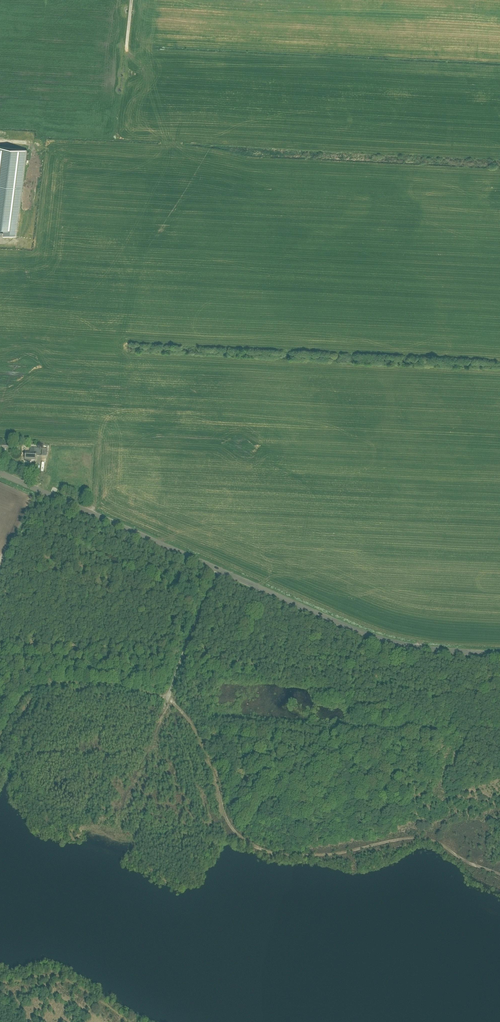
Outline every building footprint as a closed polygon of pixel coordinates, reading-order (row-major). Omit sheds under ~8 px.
[(17,236),(27,150),(0,147),(0,234),(17,236)] [(40,455),(40,449),(34,449),(34,453),(25,453),(25,461),(25,462),(26,463),(29,463),(31,462),(31,461),(36,461),(36,455),(40,455)] [(68,465),(72,465),(72,471),(80,471),(80,461),(73,461),(73,457),(69,457),(68,465)]
